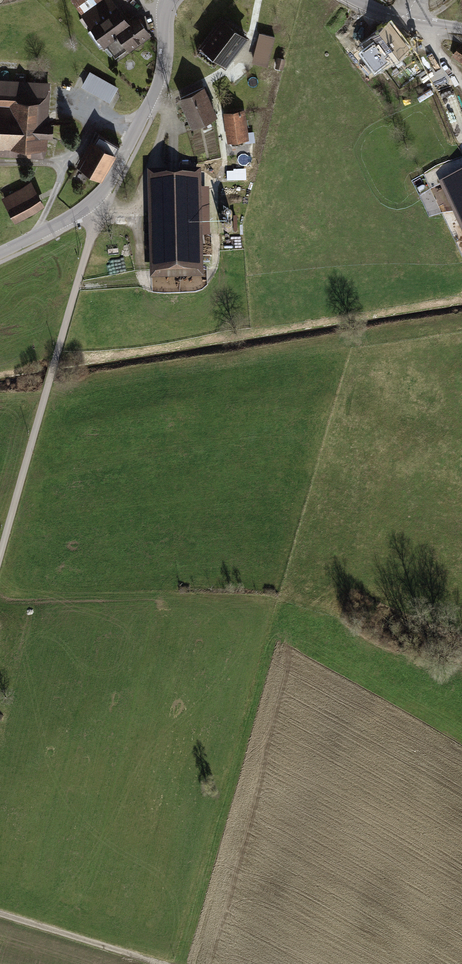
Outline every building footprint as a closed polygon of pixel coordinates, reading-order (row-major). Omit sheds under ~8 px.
[(117,2),(87,22),(102,45),(116,35),(125,48),(151,31),(138,12),(128,19),(117,2)] [(202,43),(225,61),(247,35),(225,16),(202,43)] [(390,22),(364,42),(382,65),(408,45),(390,22)] [(265,62),(272,34),(255,30),(249,58),(265,62)] [(84,68),(76,83),(106,99),(114,84),(84,68)] [(203,86),(178,94),(189,126),(213,118),(203,86)] [(0,98),(0,147),(42,147),(42,98),(0,98)] [(247,135),(243,107),(220,109),(224,138),(247,135)] [(76,165),(99,178),(115,151),(91,138),(76,165)] [(437,178),(461,232),(461,167),(437,178)] [(149,278),(203,277),(201,169),(147,170),(149,278)] [(246,181),(246,169),(228,170),(228,182),(246,181)] [(0,195),(0,199),(14,222),(43,205),(27,179),(0,195)]
